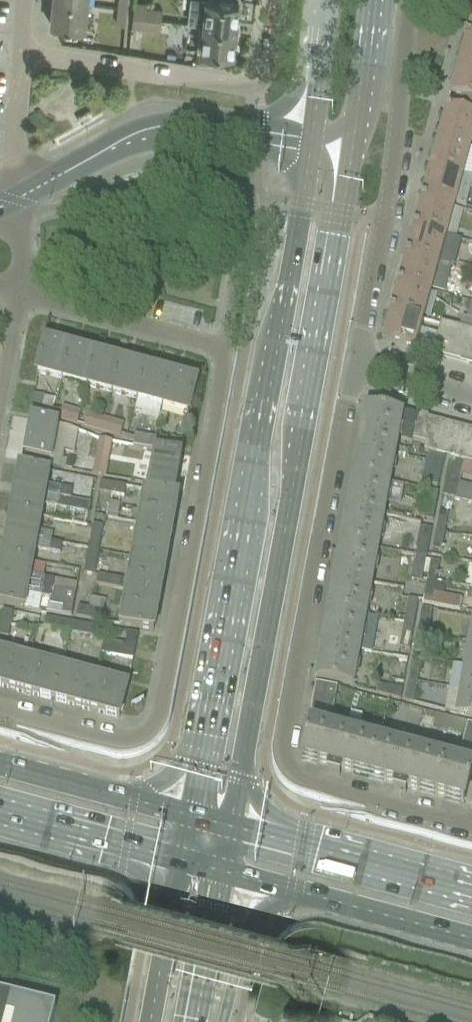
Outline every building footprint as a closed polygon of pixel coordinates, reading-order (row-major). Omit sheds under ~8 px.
[(86,28),(89,4),(54,0),(51,24),(86,28)] [(129,0),(120,0),(119,8),(128,9),(129,0)] [(201,23),(235,27),(239,2),(232,1),(232,0),(223,0),(222,0),(193,0),(190,22),(201,23)] [(147,10),(147,6),(148,2),(137,1),(135,15),(146,17),(146,10),(147,10)] [(163,19),(164,8),(147,6),(147,10),(146,10),(146,17),(163,19)] [(126,24),(128,9),(119,8),(117,23),(126,24)] [(162,29),(163,19),(146,17),(135,15),(134,25),(162,29)] [(232,52),(235,27),(201,23),(200,31),(198,48),(217,50),(217,53),(226,54),(227,51),(232,52)] [(464,39),(457,68),(471,72),(471,41),(464,39)] [(471,102),(471,72),(457,68),(449,96),(461,99),(471,102)] [(471,119),(471,102),(461,99),(457,115),(471,119)] [(437,140),(468,149),(471,135),(471,119),(457,115),(445,112),(437,140)] [(461,177),(468,150),(470,150),(470,149),(437,140),(429,168),(461,177)] [(452,208),(461,177),(429,168),(421,199),(413,227),(445,236),(452,208)] [(436,266),(445,236),(413,227),(405,257),(436,266)] [(429,294),(436,266),(405,257),(397,285),(429,294)] [(421,322),(429,294),(397,285),(389,313),(421,322)] [(416,342),(421,322),(389,313),(381,342),(432,356),(433,352),(434,347),(416,342)] [(462,319),(459,330),(471,333),(471,322),(462,319)] [(459,330),(440,324),(439,327),(434,347),(433,352),(469,362),(471,352),(471,333),(459,330)] [(42,340),(34,376),(192,414),(200,378),(42,340)] [(389,484),(400,427),(416,431),(419,423),(419,419),(403,415),(402,416),(365,410),(365,411),(366,411),(364,425),(362,425),(353,478),(389,484)] [(84,428),(121,437),(124,423),(87,414),(84,428)] [(24,459),(55,461),(57,419),(27,417),(24,459)] [(445,461),(452,432),(419,423),(416,431),(413,444),(425,448),(424,455),(427,456),(442,460),(445,461)] [(456,433),(448,462),(452,463),(471,468),(471,437),(456,433)] [(77,458),(74,471),(105,478),(114,442),(93,437),(88,461),(77,458)] [(121,628),(157,634),(184,452),(148,447),(121,628)] [(439,474),(442,460),(427,456),(423,470),(439,474)] [(447,480),(459,483),(460,480),(471,483),(471,481),(471,468),(452,463),(447,480)] [(0,566),(0,605),(29,609),(50,470),(15,465),(0,566)] [(435,488),(439,474),(423,470),(420,484),(435,488)] [(377,551),(389,484),(353,478),(351,492),(352,492),(342,545),(377,551)] [(453,502),(458,487),(459,483),(447,480),(442,499),(453,502)] [(458,487),(453,502),(471,507),(471,491),(458,487)] [(436,493),(425,492),(422,506),(434,508),(436,493)] [(431,523),(434,508),(422,506),(420,521),(431,523)] [(438,514),(434,535),(443,536),(447,516),(438,514)] [(420,528),(418,542),(428,544),(431,530),(420,528)] [(441,552),(443,536),(434,535),(432,551),(441,552)] [(426,559),(428,544),(418,542),(415,557),(426,559)] [(365,618),(377,551),(342,545),(340,560),(338,559),(332,597),(333,598),(331,612),(365,618)] [(424,571),(426,559),(415,557),(413,569),(424,571)] [(437,564),(428,563),(425,584),(434,586),(437,564)] [(421,584),(424,571),(413,569),(411,582),(421,584)] [(76,582),(77,573),(59,571),(58,580),(76,582)] [(51,608),(72,611),(75,584),(54,581),(51,608)] [(458,612),(460,600),(432,596),(434,586),(425,584),(421,606),(458,612)] [(416,602),(406,600),(404,613),(414,615),(416,602)] [(427,636),(430,618),(431,611),(423,610),(418,635),(427,636)] [(353,686),(365,618),(331,612),(328,627),(327,626),(320,664),(321,665),(319,678),(317,678),(317,679),(353,686)] [(412,627),(414,615),(404,613),(402,625),(412,627)] [(410,641),(412,627),(402,625),(399,639),(410,641)] [(129,678),(139,636),(107,628),(96,670),(129,678)] [(423,655),(427,636),(418,635),(415,654),(416,654),(423,655)] [(408,652),(410,641),(399,639),(398,650),(408,652)] [(123,717),(130,680),(0,654),(0,693),(123,717)] [(419,667),(410,665),(407,684),(416,686),(419,667)] [(466,669),(462,693),(471,695),(471,670),(466,669)] [(412,705),(416,686),(407,684),(403,703),(412,705)] [(314,698),(335,702),(337,689),(316,685),(314,698)] [(385,699),(388,688),(377,685),(374,696),(385,699)] [(399,691),(388,688),(385,699),(397,701),(399,691)] [(462,693),(458,717),(471,720),(471,695),(462,693)] [(335,702),(314,698),(312,708),(323,710),(333,712),(335,702)] [(312,708),(310,720),(320,722),(321,720),(323,710),(312,708)] [(333,712),(323,710),(321,720),(331,722),(333,712)] [(313,727),(303,762),(331,770),(330,776),(339,778),(341,772),(369,780),(379,744),(334,732),(313,727)] [(465,738),(462,750),(471,753),(471,739),(465,738)] [(435,797),(445,762),(379,744),(369,780),(397,788),(395,794),(406,796),(407,790),(435,797)] [(471,778),(471,769),(453,764),(445,762),(435,797),(464,805),(471,778)] [(55,1008),(0,994),(0,1021),(51,1021),(55,1008)]
